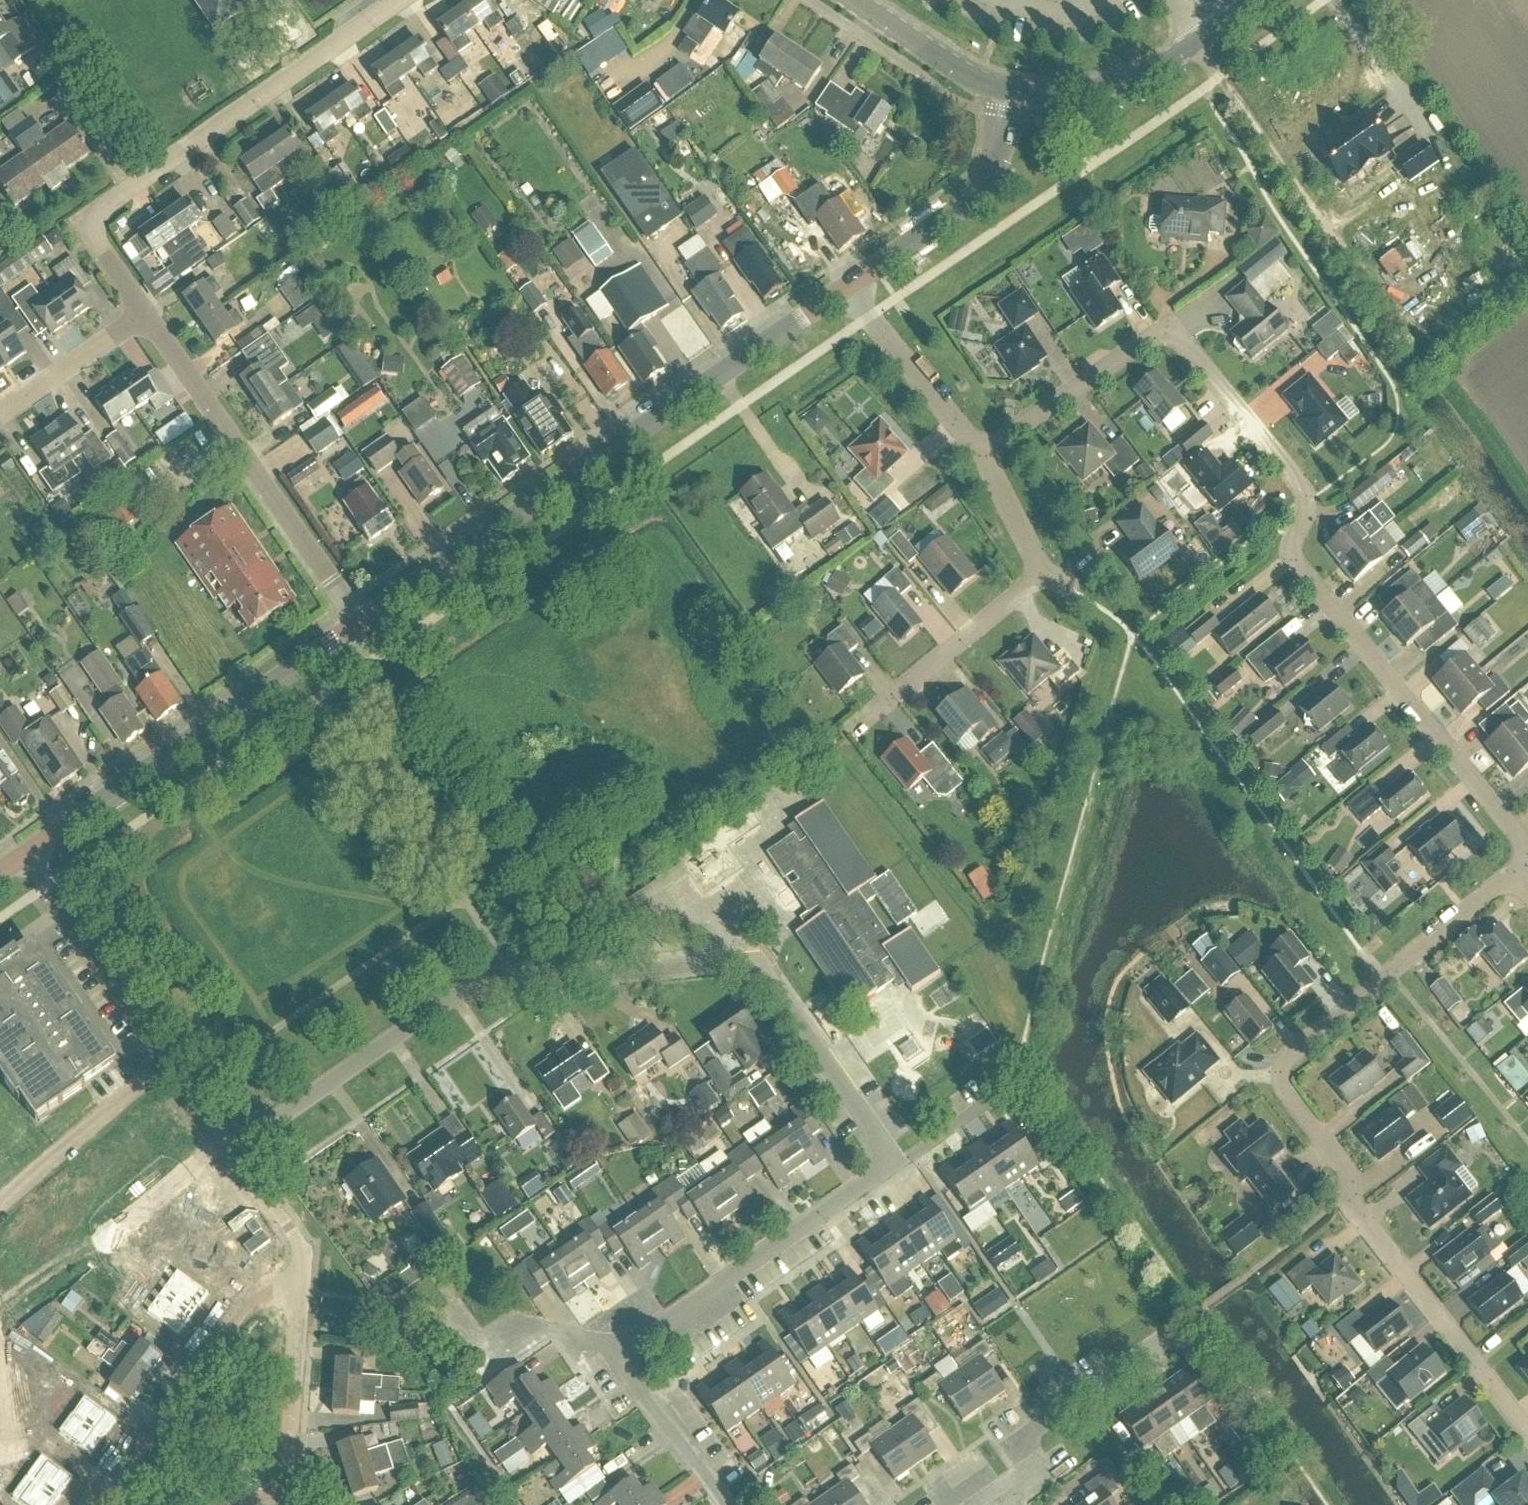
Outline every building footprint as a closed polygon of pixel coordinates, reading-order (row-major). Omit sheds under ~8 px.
[(215,31),(244,10),(237,0),(194,0),(215,31)] [(460,13),(473,32),(482,25),(489,35),(503,26),(486,0),(479,0),(460,13)] [(554,17),(563,4),(558,0),(531,0),(554,17)] [(605,10),(612,0),(598,0),(596,3),(605,10)] [(685,36),(690,39),(689,41),(697,46),(709,28),(725,38),(738,19),(712,2),(700,20),(697,18),(685,36)] [(295,12),(283,21),(296,41),(309,32),(295,12)] [(614,30),(602,12),(583,25),(594,42),(614,30)] [(437,29),(457,58),(471,48),(464,38),(473,32),(460,13),(437,29)] [(14,62),(38,46),(19,19),(5,28),(0,21),(0,42),(14,62)] [(526,31),(516,20),(507,27),(514,39),(526,31)] [(615,33),(606,39),(619,59),(628,53),(615,33)] [(756,82),(760,89),(768,82),(775,91),(782,79),(804,94),(820,71),(775,40),(753,72),(760,77),(756,82)] [(395,59),(408,77),(417,71),(424,81),(438,71),(418,43),(395,59)] [(585,53),(577,59),(590,78),(598,73),(585,53)] [(372,75),(385,93),(392,103),(405,94),(399,84),(408,77),(395,59),(372,75)] [(448,85),(457,79),(464,89),(472,85),(468,79),(472,77),(461,60),(441,73),(448,85)] [(681,68),(657,85),(670,103),(694,85),(681,68)] [(496,76),(478,88),(492,109),(510,96),(496,76)] [(768,82),(760,89),(751,96),(777,132),(795,118),(775,91),(768,82)] [(14,104),(0,83),(0,114),(14,104)] [(646,87),(614,110),(630,133),(662,109),(646,87)] [(329,105),(342,123),(351,117),(358,127),(372,117),(352,89),(329,105)] [(874,140),(890,116),(872,104),(856,93),(849,103),(829,89),(816,109),(827,117),(826,119),(850,136),(848,138),(859,146),(866,135),(874,140)] [(306,120),(319,139),(326,149),(340,139),(333,129),(342,123),(329,105),(306,120)] [(388,139),(399,131),(386,113),(375,121),(388,139)] [(1332,139),(1317,149),(1342,185),(1390,152),(1365,116),(1350,126),(1349,125),(1331,137),(1332,139)] [(90,155),(68,125),(45,141),(31,120),(9,136),(23,156),(0,173),(0,187),(14,208),(46,186),(50,193),(71,179),(66,172),(90,155)] [(661,136),(670,149),(687,137),(678,124),(661,136)] [(277,169),(289,185),(298,178),(294,173),(308,163),(300,152),(287,134),(264,150),(277,169)] [(1421,145),(1396,162),(1410,183),(1435,166),(1421,145)] [(256,203),(264,213),(278,204),(270,193),(285,183),(276,170),(277,169),(264,150),(241,166),(263,198),(256,203)] [(680,219),(634,153),(601,176),(647,242),(680,219)] [(327,169),(319,158),(309,166),(316,176),(327,169)] [(347,195),(358,187),(342,164),(331,172),(347,195)] [(783,172),(759,188),(770,206),(781,198),(783,201),(798,191),(785,171),(783,172)] [(821,187),(793,206),(809,228),(814,224),(812,222),(815,219),(817,222),(839,254),(865,236),(854,221),(863,214),(849,194),(833,205),(821,187)] [(686,214),(700,233),(721,218),(707,199),(686,214)] [(259,220),(245,200),(232,209),(245,229),(259,220)] [(1161,235),(1161,237),(1186,239),(1188,241),(1189,244),(1206,245),(1208,231),(1223,233),(1226,204),(1210,202),(1209,207),(1164,203),(1163,219),(1154,219),(1150,222),(1149,231),(1152,235),(1161,235)] [(163,219),(196,267),(208,259),(188,232),(201,223),(187,203),(163,219)] [(237,234),(223,214),(210,223),(224,243),(237,234)] [(1278,235),(1265,216),(1244,232),(1257,250),(1278,235)] [(168,272),(175,282),(196,267),(163,219),(140,235),(154,256),(163,250),(170,261),(175,258),(179,264),(168,272)] [(1087,225),(1071,236),(1087,259),(1103,248),(1087,225)] [(772,302),(778,298),(778,294),(783,291),(772,276),(775,273),(758,248),(757,248),(746,232),(728,244),(740,260),(734,265),(750,288),(753,288),(764,304),(768,301),(772,302)] [(693,258),(711,244),(702,233),(684,247),(693,258)] [(583,247),(591,259),(609,247),(601,235),(583,247)] [(554,249),(568,269),(585,257),(571,237),(554,249)] [(2,269),(12,283),(54,253),(44,239),(2,269)] [(1274,241),(1255,257),(1264,268),(1283,252),(1274,241)] [(733,303),(736,301),(720,278),(724,276),(708,252),(685,268),(700,290),(692,296),(708,320),(711,318),(720,332),(743,317),(733,303)] [(208,263),(215,273),(226,267),(218,255),(208,263)] [(51,292),(72,322),(93,308),(81,292),(91,285),(72,259),(53,273),(61,284),(51,292)] [(1071,294),(1097,331),(1123,313),(1108,292),(1120,284),(1103,259),(1080,274),(1087,284),(1071,294)] [(656,350),(639,327),(667,308),(639,268),(600,295),(633,343),(620,352),(644,387),(664,373),(650,354),(656,350)] [(299,274),(277,290),(293,313),(315,297),(299,274)] [(184,300),(200,323),(218,310),(212,301),(222,294),(213,280),(184,300)] [(520,290),(535,312),(548,303),(533,281),(520,290)] [(1266,306),(1265,307),(1249,287),(1246,283),(1226,300),(1241,318),(1244,318),(1244,324),(1230,335),(1236,342),(1234,348),(1240,355),(1246,354),(1252,361),(1288,332),(1266,306)] [(40,321),(51,337),(72,322),(51,292),(40,299),(32,287),(12,301),(31,327),(40,321)] [(2,323),(16,313),(0,290),(0,319),(2,323)] [(1022,292),(999,308),(1017,334),(995,349),(1007,366),(1004,367),(1015,383),(1039,367),(1038,365),(1047,359),(1024,325),(1038,316),(1022,292)] [(218,310),(200,323),(216,346),(244,326),(235,312),(225,319),(218,310)] [(608,356),(606,357),(592,337),(594,335),(580,314),(565,324),(576,340),(570,344),(581,360),(585,358),(591,367),(586,371),(607,401),(629,386),(608,356)] [(326,317),(316,324),(327,340),(337,333),(326,317)] [(7,368),(27,354),(8,327),(0,333),(0,358),(7,368)] [(1336,333),(1316,350),(1327,363),(1338,354),(1348,366),(1357,359),(1336,333)] [(244,356),(255,373),(242,382),(257,405),(287,386),(279,375),(289,368),(269,339),(244,356)] [(454,349),(439,360),(446,370),(461,359),(454,349)] [(443,372),(462,400),(481,386),(462,358),(461,359),(446,370),(443,372)] [(385,359),(383,374),(398,375),(399,361),(385,359)] [(116,384),(135,412),(150,402),(156,412),(174,400),(155,372),(146,379),(141,373),(134,378),(131,374),(116,384)] [(1135,392),(1151,413),(1150,414),(1160,426),(1185,405),(1175,393),(1174,395),(1157,374),(1135,392)] [(1305,437),(1306,438),(1316,450),(1348,424),(1309,376),(1282,398),(1308,430),(1306,432),(1305,433),(1305,435),(1305,436),(1305,437)] [(96,404),(112,428),(135,412),(116,384),(101,395),(104,399),(96,404)] [(287,386),(257,405),(273,429),(292,416),(291,416),(302,409),(287,386)] [(518,418),(514,421),(540,458),(553,449),(555,451),(573,439),(560,419),(563,417),(553,402),(544,408),(541,403),(537,406),(523,386),(504,399),(518,418)] [(341,403),(332,389),(305,408),(314,422),(341,403)] [(369,401),(373,409),(395,397),(391,389),(369,401)] [(336,417),(346,430),(365,416),(356,403),(336,417)] [(182,414),(152,435),(162,449),(192,428),(182,414)] [(51,432),(74,464),(84,457),(94,472),(112,460),(93,433),(83,439),(68,417),(55,426),(56,428),(51,432)] [(322,420),(299,435),(313,456),(336,440),(322,420)] [(849,451),(867,472),(855,482),(874,503),(895,485),(886,475),(908,454),(888,432),(890,431),(880,420),(872,427),(873,429),(849,451)] [(513,472),(529,461),(502,423),(469,446),(483,466),(486,463),(502,486),(516,475),(513,472)] [(1201,424),(1178,443),(1189,457),(1212,438),(1201,424)] [(1071,441),(1070,440),(1055,452),(1068,467),(1069,465),(1084,483),(1110,461),(1123,476),(1139,463),(1120,439),(1108,449),(1089,426),(1071,441)] [(40,475),(53,495),(82,476),(74,464),(51,432),(46,435),(44,434),(31,442),(50,469),(40,475)] [(116,433),(105,441),(123,467),(134,460),(116,433)] [(360,454),(374,476),(400,458),(385,437),(360,454)] [(405,472),(404,473),(425,504),(444,491),(414,449),(398,460),(405,472)] [(1222,470),(1207,452),(1185,470),(1200,488),(1201,487),(1222,512),(1252,487),(1232,462),(1222,470)] [(362,470),(351,453),(331,466),(343,483),(362,470)] [(109,472),(116,482),(126,474),(119,464),(109,472)] [(783,502),(766,478),(741,495),(768,533),(794,515),(784,501),(783,502)] [(1372,478),(1346,499),(1357,512),(1383,492),(1372,478)] [(356,525),(369,544),(393,527),(381,508),(380,509),(362,481),(349,490),(355,498),(344,505),(357,524),(356,525)] [(870,514),(883,528),(899,513),(887,499),(870,514)] [(50,508),(59,521),(72,513),(63,500),(50,508)] [(136,522),(121,501),(107,511),(121,532),(136,522)] [(826,503),(798,522),(812,542),(840,522),(826,503)] [(240,618),(250,632),(295,601),(232,508),(176,546),(215,603),(219,600),(228,613),(234,609),(240,618)] [(1120,555),(1140,582),(1178,554),(1158,527),(1156,528),(1142,508),(1119,525),(1133,545),(1120,555)] [(1097,526),(1093,512),(1080,515),(1084,529),(1097,526)] [(1454,528),(1467,544),(1486,528),(1472,512),(1454,528)] [(1369,514),(1325,550),(1340,567),(1383,531),(1369,514)] [(1224,533),(1208,544),(1218,558),(1245,538),(1235,525),(1224,533)] [(1401,551),(1408,560),(1439,535),(1431,526),(1401,551)] [(1383,531),(1340,567),(1353,584),(1397,549),(1383,531)] [(890,542),(909,565),(918,557),(900,534),(890,542)] [(828,548),(834,557),(848,548),(842,539),(828,548)] [(976,576),(946,540),(921,561),(951,597),(976,576)] [(894,592),(873,610),(901,644),(923,625),(900,598),(912,588),(896,570),(884,580),(894,592)] [(1440,593),(1451,587),(1441,570),(1430,577),(1440,593)] [(1381,618),(1394,634),(1421,611),(1415,604),(1429,592),(1412,571),(1393,587),(1403,600),(1381,618)] [(827,589),(839,596),(847,581),(835,575),(827,589)] [(1489,591),(1497,600),(1512,587),(1505,578),(1489,591)] [(1226,622),(1219,628),(1212,635),(1232,659),(1247,646),(1245,644),(1277,618),(1259,596),(1226,622)] [(1441,607),(1435,599),(1421,611),(1394,634),(1406,649),(1428,631),(1439,644),(1458,628),(1441,607)] [(120,621),(140,650),(156,639),(136,610),(120,621)] [(1208,616),(1187,634),(1197,647),(1212,635),(1219,628),(1208,616)] [(1490,640),(1476,623),(1463,634),(1478,651),(1490,640)] [(816,665),(839,695),(863,677),(847,656),(858,647),(843,627),(828,639),(827,644),(833,652),(816,665)] [(1275,677),(1284,688),(1317,662),(1311,654),(1312,652),(1306,645),(1304,645),(1301,642),(1292,649),(1280,634),(1247,661),(1266,685),(1275,677)] [(1005,672),(1006,671),(1027,697),(1048,679),(1058,692),(1081,673),(1063,652),(1052,660),(1033,637),(1010,656),(1008,654),(997,663),(1005,672)] [(142,690),(136,694),(157,724),(183,706),(146,653),(126,667),(142,690)] [(99,655),(80,667),(102,699),(105,697),(116,689),(120,687),(99,655)] [(1433,682),(1448,699),(1479,673),(1465,656),(1433,682)] [(1213,688),(1222,698),(1241,683),(1232,672),(1213,688)] [(1448,699),(1462,716),(1478,703),(1486,713),(1510,693),(1495,676),(1487,683),(1479,673),(1448,699)] [(1312,725),(1318,732),(1347,708),(1328,685),(1319,692),(1311,695),(1312,697),(1299,708),(1305,716),(1304,724),(1312,725)] [(51,695),(65,715),(77,707),(64,687),(51,695)] [(112,707),(99,715),(113,736),(117,734),(125,746),(144,734),(135,721),(138,719),(116,689),(105,697),(112,707)] [(950,729),(946,733),(956,746),(972,734),(980,743),(997,728),(982,710),(972,718),(957,699),(949,706),(946,705),(943,705),(941,707),(940,710),(941,713),(938,715),(950,729)] [(1500,764),(1527,740),(1527,734),(1523,728),(1527,724),(1527,716),(1518,704),(1494,723),(1502,733),(1486,746),(1500,764)] [(53,792),(83,772),(49,721),(31,733),(16,710),(0,721),(0,725),(14,747),(20,743),(53,792)] [(1245,711),(1227,730),(1237,739),(1255,720),(1245,711)] [(1246,736),(1256,749),(1285,725),(1274,713),(1246,736)] [(1026,714),(1014,725),(1032,747),(1045,737),(1026,714)] [(1338,752),(1347,763),(1336,772),(1335,777),(1342,785),(1346,785),(1359,775),(1357,774),(1388,749),(1370,726),(1350,743),(1342,733),(1322,750),(1330,759),(1338,752)] [(1005,738),(992,748),(993,750),(987,755),(996,766),(999,763),(1004,768),(1016,759),(1011,753),(1015,750),(1005,738)] [(1514,780),(1527,768),(1527,740),(1500,764),(1514,780)] [(953,770),(933,745),(920,756),(907,741),(882,761),(908,792),(923,780),(937,797),(947,798),(963,784),(953,771),(953,770)] [(16,808),(32,796),(19,778),(22,776),(5,751),(3,753),(0,749),(0,790),(2,788),(16,808)] [(1270,789),(1282,802),(1302,786),(1299,783),(1311,773),(1301,761),(1289,771),(1290,773),(1270,789)] [(1259,779),(1275,782),(1277,768),(1261,766),(1259,779)] [(1347,807),(1362,825),(1383,809),(1394,822),(1426,796),(1408,774),(1376,800),(1368,790),(1347,807)] [(798,832),(765,855),(788,889),(797,901),(812,923),(793,935),(794,937),(847,1013),(875,994),(875,995),(900,979),(910,994),(938,975),(912,936),(909,932),(892,944),(866,906),(876,899),(897,929),(909,921),(910,920),(917,915),(889,875),(869,889),(868,887),(876,882),(875,881),(822,804),(793,824),(798,832)] [(1442,816),(1407,845),(1429,872),(1465,843),(1442,816)] [(1384,848),(1362,866),(1386,895),(1399,885),(1385,868),(1394,860),(1384,848)] [(1480,955),(1503,981),(1527,960),(1527,958),(1500,926),(1483,940),(1474,930),(1454,947),(1469,964),(1480,955)] [(1289,937),(1271,953),(1278,962),(1264,973),(1289,1004),(1311,986),(1297,969),(1308,960),(1289,937)] [(1240,974),(1219,949),(1204,962),(1224,986),(1240,974)] [(38,1121),(40,1120),(37,1116),(46,1110),(49,1114),(88,1087),(86,1084),(112,1066),(34,951),(23,959),(18,951),(0,963),(0,1072),(21,1103),(22,1103),(19,1098),(22,1097),(38,1121)] [(1172,987),(1189,1008),(1208,993),(1191,972),(1172,987)] [(1148,999),(1146,1001),(1167,1027),(1189,1009),(1167,983),(1165,985),(1159,979),(1143,992),(1148,999)] [(1427,989),(1445,1013),(1459,1003),(1442,979),(1427,989)] [(1524,990),(1504,1006),(1521,1026),(1527,1020),(1527,995),(1524,990)] [(1224,1015),(1250,1047),(1272,1029),(1246,997),(1224,1015)] [(722,1059),(733,1051),(748,1073),(770,1057),(746,1024),(750,1021),(739,1006),(703,1031),(722,1059)] [(640,1038),(616,1054),(634,1080),(663,1060),(670,1070),(689,1057),(674,1036),(663,1044),(652,1027),(638,1037),(640,1038)] [(1405,1062),(1396,1069),(1407,1083),(1429,1065),(1405,1034),(1392,1044),(1405,1062)] [(1154,1066),(1152,1065),(1143,1073),(1151,1083),(1152,1082),(1172,1106),(1205,1079),(1201,1074),(1217,1061),(1198,1038),(1182,1051),(1178,1047),(1154,1066)] [(547,1061),(549,1063),(536,1072),(553,1096),(585,1074),(594,1087),(609,1076),(595,1056),(585,1062),(572,1044),(547,1061)] [(708,1072),(704,1075),(725,1106),(753,1088),(744,1073),(734,1080),(720,1059),(717,1061),(707,1047),(696,1054),(708,1072)] [(1365,1054),(1329,1082),(1349,1107),(1385,1079),(1365,1054)] [(1507,1062),(1496,1070),(1516,1095),(1527,1086),(1507,1062)] [(1393,1111),(1360,1136),(1379,1162),(1413,1136),(1403,1122),(1415,1113),(1401,1094),(1388,1104),(1393,1111)] [(1457,1096),(1435,1114),(1451,1135),(1474,1117),(1457,1096)] [(541,1115),(532,1122),(516,1099),(495,1114),(515,1143),(536,1128),(545,1142),(555,1135),(541,1115)] [(795,1118),(772,1134),(797,1170),(810,1162),(814,1168),(825,1160),(810,1138),(819,1132),(799,1103),(789,1110),(795,1118)] [(640,1114),(620,1127),(633,1147),(653,1134),(640,1114)] [(683,1134),(693,1147),(719,1128),(709,1115),(683,1134)] [(772,1116),(749,1130),(755,1140),(778,1126),(772,1116)] [(999,1147),(1021,1180),(1039,1168),(1008,1123),(1001,1129),(1008,1140),(999,1147)] [(1242,1183),(1247,1179),(1272,1211),(1294,1193),(1270,1162),(1283,1151),(1261,1123),(1248,1133),(1241,1123),(1225,1136),(1232,1145),(1220,1155),(1242,1183)] [(1484,1138),(1478,1125),(1464,1132),(1470,1145),(1484,1138)] [(481,1157),(466,1135),(452,1145),(443,1132),(431,1140),(433,1143),(410,1160),(428,1186),(455,1167),(459,1173),(481,1157)] [(747,1145),(736,1152),(753,1177),(764,1170),(779,1192),(790,1185),(785,1178),(797,1170),(772,1134),(751,1149),(747,1145)] [(1024,1142),(1040,1165),(1050,1158),(1034,1135),(1024,1142)] [(974,1148),(1004,1192),(1021,1180),(999,1147),(989,1154),(981,1143),(974,1148)] [(964,1171),(986,1204),(1004,1192),(974,1148),(967,1153),(974,1164),(964,1171)] [(1420,1191),(1407,1201),(1429,1229),(1470,1197),(1452,1174),(1460,1168),(1446,1150),(1420,1170),(1430,1184),(1429,1192),(1420,1191)] [(729,1164),(706,1180),(731,1216),(744,1207),(748,1214),(759,1207),(744,1184),(753,1177),(736,1152),(726,1160),(729,1164)] [(392,1191),(374,1165),(347,1184),(374,1224),(405,1202),(396,1189),(392,1191)] [(939,1172),(969,1215),(986,1204),(964,1171),(955,1178),(947,1167),(939,1172)] [(582,1185),(575,1175),(566,1181),(573,1191),(582,1185)] [(521,1205),(507,1180),(481,1195),(496,1220),(521,1205)] [(681,1190),(670,1198),(680,1212),(687,1223),(698,1216),(713,1238),(724,1231),(720,1224),(731,1216),(706,1180),(685,1195),(681,1190)] [(553,1195),(564,1209),(576,1201),(565,1186),(553,1195)] [(656,1198),(633,1214),(658,1250),(670,1242),(674,1247),(685,1239),(670,1218),(680,1212),(670,1198),(662,1187),(652,1193),(656,1198)] [(199,1188),(179,1202),(187,1213),(207,1199),(199,1188)] [(916,1222),(938,1254),(956,1242),(925,1198),(918,1203),(926,1215),(916,1222)] [(1469,1216),(1479,1228),(1501,1211),(1491,1199),(1469,1216)] [(608,1224),(597,1232),(606,1246),(614,1257),(625,1250),(639,1271),(650,1264),(646,1258),(658,1250),(633,1214),(611,1229),(608,1224)] [(1029,1215),(1019,1220),(1027,1241),(1038,1236),(1029,1215)] [(891,1222),(921,1266),(938,1254),(916,1222),(906,1228),(898,1217),(891,1222)] [(560,1248),(584,1284),(597,1276),(601,1282),(612,1274),(597,1252),(606,1246),(597,1232),(589,1221),(579,1228),(582,1232),(560,1248)] [(882,1246),(904,1278),(921,1266),(891,1222),(884,1227),(892,1238),(882,1246)] [(502,1230),(510,1243),(522,1236),(513,1223),(502,1230)] [(1236,1258),(1259,1240),(1246,1224),(1224,1242),(1236,1258)] [(1470,1232),(1434,1259),(1453,1284),(1489,1257),(1470,1232)] [(144,1262),(158,1243),(145,1233),(131,1253),(144,1262)] [(314,1247),(324,1240),(320,1234),(310,1241),(314,1247)] [(1011,1239),(986,1257),(996,1272),(1021,1254),(1011,1239)] [(1512,1270),(1527,1258),(1527,1245),(1525,1240),(1502,1257),(1512,1270)] [(886,1288),(887,1290),(904,1278),(882,1246),(872,1253),(864,1241),(857,1246),(872,1268),(886,1288)] [(551,1284),(566,1306),(577,1298),(573,1292),(584,1284),(560,1248),(538,1263),(534,1258),(523,1266),(540,1291),(551,1284)] [(1313,1287),(1329,1307),(1344,1295),(1346,1298),(1363,1285),(1349,1269),(1346,1271),(1335,1257),(1317,1271),(1308,1259),(1287,1277),(1302,1295),(1313,1287)] [(1049,1264),(1033,1275),(1039,1285),(1055,1274),(1049,1264)] [(838,1292),(860,1325),(878,1313),(876,1310),(862,1289),(848,1268),(841,1274),(848,1285),(838,1292)] [(872,1268),(864,1274),(870,1284),(877,1294),(886,1288),(872,1268)] [(140,1277),(149,1284),(154,1277),(144,1270),(140,1277)] [(162,1293),(194,1316),(209,1295),(178,1272),(162,1293)] [(1468,1303),(1487,1328),(1523,1300),(1504,1276),(1468,1303)] [(135,1283),(145,1290),(149,1284),(140,1277),(135,1283)] [(1296,1297),(1282,1280),(1267,1292),(1281,1309),(1296,1297)] [(862,1289),(876,1310),(884,1304),(870,1284),(862,1289)] [(813,1293),(843,1337),(860,1325),(838,1292),(828,1299),(820,1288),(813,1293)] [(923,1301),(938,1322),(953,1312),(938,1291),(923,1301)] [(178,1338),(194,1316),(162,1293),(147,1314),(178,1338)] [(803,1316),(826,1349),(843,1337),(813,1293),(806,1298),(813,1309),(803,1316)] [(364,1297),(354,1304),(358,1311),(368,1304),(364,1297)] [(60,1309),(70,1315),(77,1304),(68,1298),(60,1309)] [(977,1307),(974,1309),(983,1322),(998,1312),(989,1299),(977,1307)] [(1357,1312),(1335,1329),(1349,1347),(1361,1337),(1375,1354),(1408,1328),(1389,1303),(1365,1322),(1357,1312)] [(925,1309),(910,1318),(917,1328),(931,1319),(925,1309)] [(778,1317),(809,1361),(826,1349),(803,1316),(794,1323),(786,1311),(778,1317)] [(1310,1322),(1300,1331),(1310,1343),(1320,1335),(1310,1322)] [(876,1345),(885,1358),(909,1342),(900,1329),(876,1345)] [(115,1356),(126,1364),(147,1379),(162,1358),(141,1343),(134,1352),(122,1344),(121,1345),(102,1332),(95,1342),(115,1356)] [(107,1366),(115,1356),(95,1342),(87,1352),(107,1366)] [(755,1367),(777,1398),(795,1386),(765,1342),(757,1348),(765,1360),(755,1367)] [(960,1373),(984,1407),(1005,1392),(983,1360),(993,1353),(985,1342),(969,1353),(975,1362),(960,1373)] [(1376,1387),(1388,1377),(1410,1403),(1444,1375),(1423,1348),(1396,1370),(1387,1359),(1367,1376),(1376,1387)] [(947,1376),(963,1366),(955,1353),(939,1363),(947,1376)] [(845,1362),(853,1374),(863,1367),(855,1356),(845,1362)] [(893,1359),(883,1366),(890,1376),(900,1369),(893,1359)] [(1518,1368),(1527,1382),(1527,1360),(1518,1368)] [(730,1367),(760,1410),(777,1398),(755,1367),(745,1374),(737,1362),(730,1367)] [(110,1385),(131,1401),(147,1379),(126,1364),(110,1385)] [(339,1364),(337,1391),(401,1394),(402,1381),(367,1378),(368,1366),(339,1364)] [(517,1400),(526,1414),(558,1392),(551,1381),(540,1389),(533,1378),(532,1376),(528,1378),(520,1366),(488,1389),(496,1401),(494,1402),(501,1411),(517,1400)] [(721,1391),(743,1422),(760,1410),(730,1367),(724,1371),(731,1383),(721,1391)] [(1330,1379),(1340,1393),(1353,1383),(1343,1369),(1330,1379)] [(1173,1380),(1208,1430),(1216,1424),(1204,1407),(1214,1400),(1194,1372),(1189,1375),(1186,1371),(1173,1380)] [(940,1390),(963,1422),(984,1407),(960,1373),(944,1383),(938,1375),(922,1386),(930,1397),(940,1390)] [(1158,1397),(1178,1425),(1187,1419),(1199,1436),(1208,1430),(1173,1380),(1160,1390),(1163,1393),(1158,1397)] [(696,1391),(726,1435),(743,1422),(721,1391),(712,1397),(703,1385),(696,1391)] [(335,1418),(364,1420),(365,1405),(377,1406),(377,1403),(406,1406),(407,1395),(401,1394),(337,1391),(335,1418)] [(520,1438),(526,1448),(563,1422),(555,1410),(566,1403),(558,1392),(526,1414),(535,1428),(520,1438)] [(50,1400),(59,1408),(64,1401),(54,1394),(50,1400)] [(1138,1405),(1172,1455),(1181,1449),(1169,1432),(1178,1425),(1158,1397),(1154,1400),(1151,1396),(1138,1405)] [(85,1399),(72,1417),(104,1440),(117,1422),(85,1399)] [(54,1414),(59,1408),(50,1400),(45,1407),(54,1414)] [(892,1432),(916,1467),(937,1452),(915,1420),(925,1413),(917,1402),(901,1413),(907,1421),(892,1432)] [(1417,1422),(1407,1430),(1437,1466),(1451,1454),(1484,1427),(1464,1402),(1444,1418),(1435,1407),(1417,1422)] [(1152,1444),(1164,1461),(1172,1455),(1138,1405),(1125,1414),(1127,1418),(1122,1422),(1143,1451),(1152,1444)] [(388,1410),(390,1425),(418,1422),(417,1407),(388,1410)] [(799,1422),(807,1435),(808,1436),(830,1421),(821,1407),(799,1422)] [(468,1422),(482,1442),(494,1434),(480,1413),(468,1422)] [(1253,1415),(1240,1424),(1249,1438),(1262,1429),(1253,1415)] [(90,1458),(104,1440),(72,1417),(59,1435),(90,1458)] [(548,1446),(558,1460),(590,1437),(582,1427),(572,1434),(563,1422),(526,1448),(533,1457),(548,1446)] [(872,1449),(895,1481),(916,1467),(892,1432),(876,1443),(870,1434),(854,1445),(862,1457),(872,1449)] [(551,1484),(558,1494),(560,1492),(596,1468),(594,1465),(594,1466),(587,1456),(597,1448),(590,1437),(558,1460),(567,1474),(551,1484)] [(374,1438),(337,1449),(344,1474),(382,1463),(374,1438)] [(790,1455),(787,1450),(779,1439),(766,1448),(777,1464),(790,1455)] [(406,1447),(395,1450),(397,1458),(409,1455),(406,1447)] [(6,1464),(12,1458),(4,1449),(0,1453),(0,1457),(4,1461),(6,1464)] [(504,1450),(495,1456),(501,1466),(510,1459),(504,1450)] [(523,1453),(502,1467),(509,1477),(530,1464),(523,1453)] [(409,1455),(397,1458),(399,1466),(411,1462),(409,1455)] [(767,1463),(761,1455),(748,1463),(754,1472),(767,1463)] [(42,1458),(27,1479),(59,1502),(74,1481),(42,1458)] [(382,1463),(344,1474),(352,1499),(389,1488),(382,1463)] [(833,1504),(864,1504),(850,1485),(860,1477),(852,1466),(836,1477),(842,1486),(827,1497),(833,1504)] [(603,1482),(605,1481),(596,1468),(560,1492),(569,1504),(570,1504),(587,1493),(603,1482)] [(1109,1499),(1119,1492),(1106,1473),(1084,1488),(1092,1500),(1085,1504),(1113,1504),(1109,1499)] [(1522,1479),(1500,1497),(1482,1474),(1454,1496),(1461,1504),(1495,1504),(1496,1504),(1527,1504),(1527,1487),(1522,1479)] [(59,1502),(27,1479),(12,1500),(19,1504),(56,1504),(59,1502)] [(618,1504),(647,1504),(660,1496),(652,1485),(642,1493),(635,1483),(635,1482),(633,1480),(597,1504),(618,1504)] [(610,1492),(603,1482),(587,1493),(594,1503),(610,1492)] [(1408,1504),(1434,1504),(1443,1499),(1434,1487),(1408,1504)] [(452,1504),(467,1504),(487,1504),(476,1489),(452,1504)] [(660,1496),(647,1504),(666,1504),(660,1496)] [(827,1497),(815,1504),(833,1504),(827,1497)]
